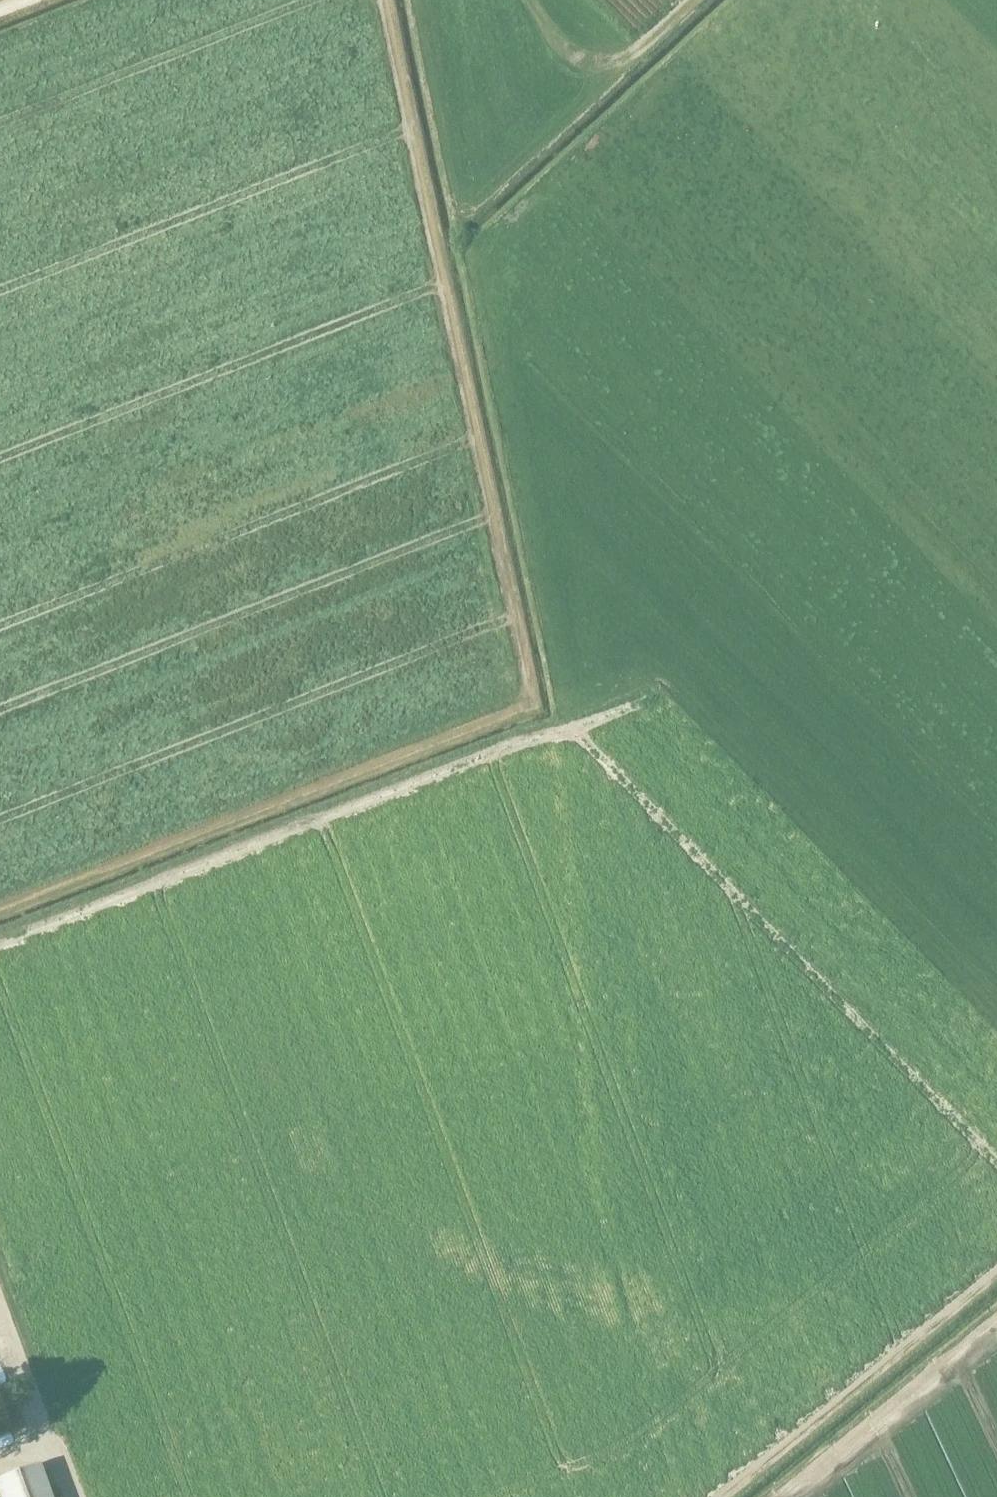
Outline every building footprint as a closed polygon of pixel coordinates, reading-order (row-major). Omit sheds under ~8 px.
[(38,1467),(0,1482),(0,1496),(50,1496),(38,1467)]
